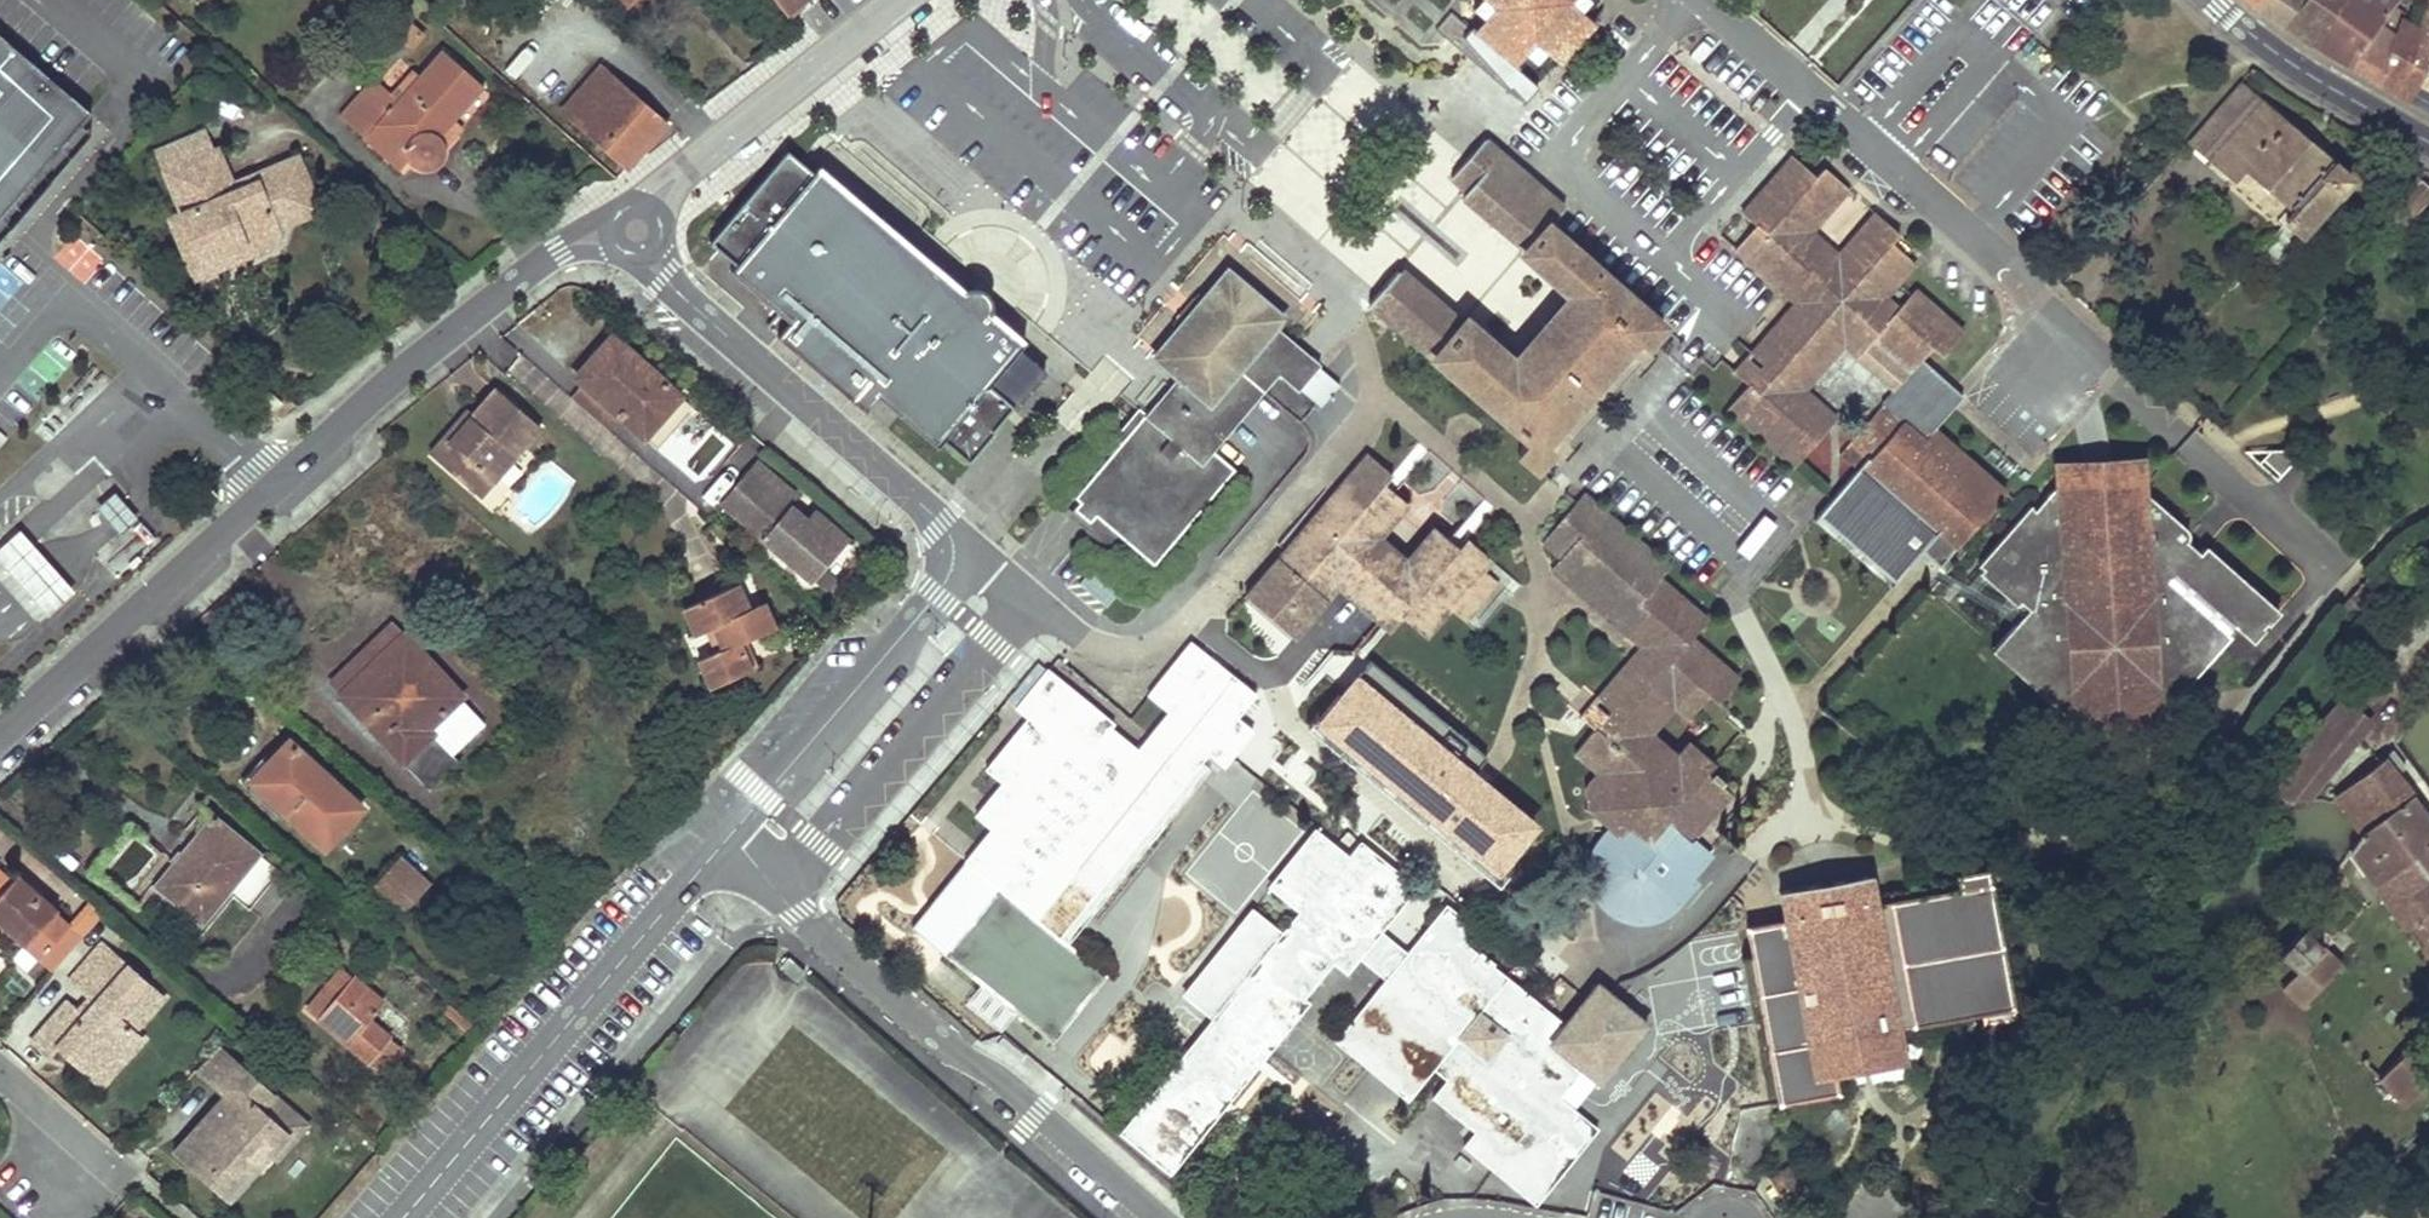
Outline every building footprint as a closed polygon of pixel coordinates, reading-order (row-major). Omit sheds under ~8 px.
[(784,12),(799,0),(774,0),(784,12)] [(1473,13),(1477,17),(1468,28),(1448,9),(1432,27),(1469,59),(1472,62),(1519,102),(1534,85),(1512,67),(1523,54),(1533,63),(1542,53),(1547,58),(1553,63),(1567,46),(1591,19),(1579,9),(1578,0),(1475,0),(1468,9),(1473,13)] [(2252,3),(2283,24),(2303,0),(2254,0),(2252,3)] [(2283,24),(2311,42),(2344,0),(2303,0),(2283,24)] [(2311,42),(2325,50),(2350,65),(2379,25),(2388,12),(2396,0),(2344,0),(2311,42)] [(2421,30),(2420,34),(2394,90),(2411,99),(2428,56),(2428,0),(2425,0),(2421,30)] [(2393,35),(2398,18),(2388,12),(2379,25),(2393,35)] [(420,33),(400,15),(391,25),(411,42),(420,33)] [(2393,35),(2379,25),(2350,65),(2377,81),(2394,90),(2420,34),(2421,30),(2398,18),(2393,35)] [(90,113),(0,35),(0,213),(11,201),(20,210),(34,194),(25,185),(79,123),(90,113)] [(429,166),(430,165),(431,165),(433,164),(435,162),(437,161),(438,159),(439,157),(440,155),(440,152),(440,150),(440,147),(440,144),(440,142),(439,139),(438,138),(436,136),(481,87),(440,50),(396,100),(371,78),(338,113),(364,136),(375,124),(407,152),(408,157),(410,159),(411,161),(414,163),(416,165),(419,166),(422,167),(425,167),(427,167),(429,166)] [(2411,99),(2428,109),(2428,56),(2411,99)] [(625,168),(645,145),(666,122),(601,64),(583,82),(562,106),(560,109),(625,168)] [(570,70),(549,94),(562,106),(583,82),(570,70)] [(2260,248),(2268,255),(2276,262),(2300,237),(2301,238),(2350,182),(2238,84),(2191,138),(2234,179),(2245,168),(2294,210),(2260,248)] [(25,185),(34,194),(89,132),(79,123),(25,185)] [(161,152),(169,171),(175,169),(217,151),(208,132),(161,152)] [(1545,445),(1637,340),(1646,348),(1666,325),(1656,317),(1612,280),(1548,224),(1563,207),(1499,152),(1494,147),(1483,137),(1476,145),(1448,177),(1464,191),(1460,195),(1524,250),(1521,254),(1569,295),(1538,330),(1513,359),(1466,318),(1461,324),(1401,271),(1371,305),(1392,324),(1431,358),(1496,414),(1527,441),(1516,454),(1536,471),(1553,451),(1545,445)] [(235,183),(220,150),(217,151),(175,169),(183,188),(177,190),(186,212),(206,259),(228,250),(226,246),(245,238),(249,247),(261,252),(275,246),(281,235),(279,230),(324,211),(301,156),(268,169),(271,177),(238,191),(235,183)] [(990,321),(983,314),(981,313),(985,308),(985,300),(982,295),(977,292),(971,291),(966,292),(960,295),(956,291),(944,282),(841,197),(788,153),(740,209),(709,245),(715,250),(761,287),(799,318),(780,341),(853,403),(871,380),(881,389),(888,381),(910,400),(903,408),(939,437),(966,458),(992,425),(1011,403),(1021,390),(1041,367),(1015,346),(1017,343),(996,326),(991,321),(990,321)] [(1774,192),(1798,163),(1792,157),(1767,186),(1774,192)] [(1939,563),(1954,546),(2001,491),(1931,431),(1951,409),(1939,399),(1928,390),(1940,376),(1921,359),(1931,347),(1940,355),(1957,335),(1910,295),(1900,306),(1895,313),(1876,297),(1893,277),(1898,282),(1914,263),(1890,243),(1897,236),(1878,220),(1838,266),(1800,233),(1840,186),(1822,170),(1815,177),(1798,163),(1774,192),(1767,186),(1742,215),(1756,226),(1736,249),(1748,258),(1752,253),(1801,295),(1797,300),(1796,301),(1803,307),(1755,363),(1763,370),(1750,387),(1733,407),(1797,462),(1830,425),(1798,398),(1803,392),(1797,387),(1837,341),(1843,347),(1848,341),(1861,352),(1856,358),(1895,390),(1887,399),(1848,445),(1867,462),(1820,514),(1894,578),(1897,574),(1921,547),(1939,563)] [(183,188),(175,169),(169,171),(177,190),(183,188)] [(235,183),(238,191),(271,177),(268,169),(235,183)] [(2389,228),(2397,235),(2428,199),(2428,191),(2418,181),(2381,222),(2389,228)] [(1838,266),(1878,220),(1873,215),(1839,254),(1812,231),(1847,191),(1840,186),(1800,233),(1838,266)] [(20,210),(11,201),(0,213),(0,233),(20,210)] [(206,259),(186,212),(170,219),(196,279),(261,252),(249,247),(245,238),(226,246),(228,250),(206,259)] [(1797,300),(1801,295),(1752,253),(1748,258),(1797,300)] [(1218,298),(1232,281),(1225,274),(1210,292),(1218,298)] [(1900,306),(1887,295),(1898,282),(1893,277),(1876,297),(1895,313),(1900,306)] [(1297,388),(1319,363),(1294,342),(1291,339),(1285,346),(1264,328),(1270,321),(1275,316),(1232,281),(1218,298),(1210,292),(1197,307),(1204,313),(1190,330),(1160,365),(1174,379),(1169,384),(1163,392),(1143,414),(1142,414),(1136,422),(1073,494),(1077,498),(1070,505),(1086,519),(1092,512),(1115,532),(1151,562),(1182,527),(1231,468),(1212,451),(1263,390),(1256,384),(1270,367),(1277,372),(1297,388)] [(1910,295),(1957,335),(1962,329),(1915,289),(1910,295)] [(1796,301),(1748,357),(1755,363),(1803,307),(1796,301)] [(1190,330),(1204,313),(1197,307),(1190,315),(1183,323),(1190,330)] [(1291,339),(1270,321),(1264,328),(1285,346),(1291,339)] [(613,335),(577,375),(585,381),(622,414),(643,433),(679,393),(613,335)] [(1837,341),(1797,387),(1803,392),(1843,347),(1837,341)] [(1843,347),(1856,358),(1861,352),(1848,341),(1843,347)] [(1755,363),(1748,357),(1734,373),(1750,387),(1763,370),(1755,363)] [(1263,390),(1277,372),(1270,367),(1256,384),(1263,390)] [(1940,376),(1928,390),(1939,399),(1951,409),(1962,395),(1940,376)] [(612,426),(622,414),(585,381),(575,393),(612,426)] [(910,400),(888,381),(881,389),(903,408),(910,400)] [(459,447),(452,454),(446,462),(469,481),(481,466),(495,479),(541,426),(496,386),(474,411),(469,407),(445,435),(459,447)] [(1798,398),(1830,425),(1835,419),(1803,392),(1798,398)] [(657,445),(692,405),(679,393),(643,433),(657,445)] [(1797,462),(1733,407),(1728,412),(1793,468),(1797,462)] [(445,435),(432,449),(446,462),(452,454),(459,447),(445,435)] [(2275,442),(2264,454),(2282,471),(2292,459),(2300,450),(2291,441),(2275,442)] [(1393,627),(1402,617),(1420,632),(1478,564),(1484,570),(1492,560),(1473,544),(1465,553),(1459,548),(1446,536),(1413,575),(1365,534),(1398,497),(1385,486),(1380,481),(1388,472),(1367,454),(1359,463),(1366,470),(1302,545),(1294,539),(1245,596),(1294,637),(1327,599),(1322,595),(1308,583),(1323,566),(1337,579),(1393,627)] [(744,466),(783,500),(791,491),(753,457),(744,466)] [(2139,460),(2057,466),(2059,487),(2060,495),(2141,489),(2139,460)] [(1302,545),(1366,470),(1359,463),(1294,539),(1302,545)] [(481,466),(469,481),(482,493),(495,479),(481,466)] [(717,498),(808,578),(835,546),(824,536),(832,527),(810,507),(801,516),(783,500),(744,466),(717,498)] [(1385,486),(1393,476),(1388,472),(1380,481),(1385,486)] [(2021,616),(1986,655),(2069,731),(2069,722),(2150,719),(2150,732),(2198,681),(2204,674),(2224,653),(2220,650),(2234,632),(2252,643),(2281,612),(2210,551),(2201,561),(2182,545),(2183,543),(2183,540),(2184,538),(2184,536),(2184,534),(2184,532),(2181,530),(2140,497),(2141,489),(2060,495),(2059,487),(1977,575),(2021,616)] [(1668,564),(1582,493),(1578,498),(1663,570),(1668,564)] [(116,494),(98,510),(111,524),(119,533),(136,517),(130,509),(116,494)] [(1413,575),(1446,536),(1436,528),(1407,561),(1380,538),(1408,505),(1398,497),(1365,534),(1413,575)] [(1647,906),(1660,903),(1684,874),(1672,863),(1668,859),(1652,857),(1651,842),(1668,823),(1686,838),(1701,821),(1706,826),(1725,804),(1719,798),(1727,790),(1713,778),(1709,782),(1703,777),(1707,773),(1714,763),(1695,747),(1684,758),(1672,772),(1626,735),(1665,687),(1675,695),(1693,711),(1710,692),(1721,700),(1736,682),(1688,641),(1693,635),(1702,624),(1653,582),(1658,576),(1663,570),(1578,498),(1544,538),(1562,553),(1553,564),(1643,640),(1639,645),(1646,650),(1636,662),(1629,656),(1596,697),(1610,709),(1595,728),(1578,747),(1601,768),(1597,773),(1586,785),(1588,805),(1599,806),(1599,817),(1627,832),(1611,851),(1607,847),(1603,857),(1601,868),(1601,875),(1604,884),(1609,893),(1613,898),(1621,903),(1637,908),(1647,906)] [(1080,526),(1104,547),(1115,532),(1092,512),(1086,519),(1080,526)] [(1891,582),(1894,578),(1820,514),(1817,518),(1891,582)] [(824,536),(835,546),(844,537),(832,527),(824,536)] [(20,529),(0,547),(0,561),(16,579),(26,590),(42,608),(47,614),(74,590),(69,585),(52,566),(43,556),(23,533),(20,529)] [(1465,553),(1473,544),(1467,538),(1459,548),(1465,553)] [(1478,564),(1420,632),(1426,638),(1450,610),(1484,570),(1478,564)] [(1643,640),(1553,564),(1549,568),(1639,645),(1643,640)] [(1322,595),(1337,579),(1323,566),(1308,583),(1322,595)] [(1707,618),(1658,576),(1653,582),(1702,624),(1707,618)] [(737,577),(684,601),(696,628),(705,624),(713,621),(723,642),(715,646),(699,653),(711,679),(750,661),(744,646),(738,649),(733,638),(739,635),(774,619),(764,597),(749,604),(737,577)] [(1348,646),(1365,610),(1334,596),(1317,631),(1348,646)] [(328,681),(337,691),(404,631),(395,621),(328,681)] [(723,642),(713,621),(705,624),(715,646),(723,642)] [(847,631),(853,624),(849,621),(844,628),(847,631)] [(452,753),(468,738),(484,723),(461,698),(463,696),(404,631),(337,691),(428,790),(460,761),(452,753)] [(739,635),(733,638),(738,649),(744,646),(739,635)] [(1742,676),(1693,635),(1688,641),(1736,682),(1742,676)] [(1190,639),(1146,693),(1164,709),(1210,653),(1190,639)] [(1636,662),(1646,650),(1639,645),(1629,656),(1636,662)] [(1206,753),(1224,767),(1229,760),(1242,745),(1226,732),(1237,718),(1258,692),(1210,653),(1164,709),(1136,743),(1110,722),(1042,666),(1009,707),(1024,718),(1027,721),(986,771),(998,782),(1002,785),(977,817),(988,826),(993,830),(968,861),(998,886),(1006,892),(993,909),(985,902),(958,935),(965,941),(952,957),(1048,1035),(1099,972),(1056,937),(1206,753)] [(1112,719),(1046,666),(1042,666),(1110,722),(1112,719)] [(1539,825),(1357,678),(1317,727),(1499,874),(1539,825)] [(1648,728),(1675,695),(1665,687),(1626,735),(1672,772),(1684,758),(1648,728)] [(1596,697),(1580,716),(1595,728),(1610,709),(1596,697)] [(2271,798),(2287,812),(2311,798),(2371,720),(2347,701),(2271,798)] [(1024,718),(984,767),(986,771),(1027,721),(1024,718)] [(1251,730),(1237,718),(1226,732),(1242,745),(1251,730)] [(2070,739),(2151,736),(2150,732),(2150,719),(2069,722),(2069,731),(2070,739)] [(261,786),(292,816),(323,845),(361,806),(289,738),(270,758),(279,767),(261,786)] [(1578,747),(1574,752),(1597,773),(1601,768),(1578,747)] [(2397,779),(2408,771),(2396,755),(2337,799),(2359,834),(2348,851),(2428,957),(2428,822),(2397,779)] [(270,758),(252,778),(261,786),(279,767),(270,758)] [(998,782),(973,812),(977,817),(1002,785),(998,782)] [(153,883),(177,903),(200,922),(228,889),(258,853),(211,814),(153,883)] [(1686,838),(1668,859),(1672,863),(1690,843),(1706,826),(1701,821),(1686,838)] [(988,826),(908,924),(944,953),(958,935),(985,902),(998,886),(968,861),(993,830),(988,826)] [(1684,874),(1702,854),(1717,836),(1714,833),(1706,826),(1690,843),(1672,863),(1684,874)] [(1348,856),(1316,831),(1304,844),(1337,870),(1348,856)] [(1211,1019),(1121,1132),(1167,1169),(1304,998),(1334,962),(1343,969),(1359,949),(1363,953),(1390,975),(1386,979),(1428,1012),(1417,1026),(1447,1051),(1431,1070),(1445,1082),(1436,1093),(1478,1127),(1474,1133),(1464,1145),(1536,1203),(1598,1127),(1558,1095),(1579,1070),(1595,1083),(1644,1023),(1597,985),(1564,1027),(1549,1045),(1535,1034),(1545,1021),(1530,1010),(1501,986),(1506,979),(1463,945),(1472,934),(1442,910),(1407,953),(1403,958),(1376,937),(1371,933),(1412,883),(1360,841),(1348,856),(1337,870),(1304,844),(1269,888),(1300,912),(1281,935),(1250,910),(1181,995),(1211,1019)] [(248,906),(279,870),(258,853),(228,889),(248,906)] [(401,909),(415,894),(428,879),(400,853),(373,883),(401,909)] [(11,874),(6,879),(0,887),(0,922),(1,920),(17,934),(10,941),(47,972),(77,937),(64,926),(50,914),(53,909),(11,874)] [(1380,932),(1416,887),(1412,883),(1371,933),(1376,937),(1380,932)] [(1781,1103),(1838,1092),(1834,1075),(1831,1056),(1865,1050),(1900,1043),(1942,1035),(2015,1020),(1991,895),(1877,918),(1871,889),(1825,898),(1778,907),(1784,942),(1751,948),(1781,1103)] [(88,899),(64,926),(77,937),(102,910),(88,899)] [(1476,929),(1446,905),(1442,910),(1472,934),(1476,929)] [(0,922),(0,933),(10,941),(17,934),(1,920),(0,922)] [(2278,954),(2287,963),(2295,971),(2296,972),(2320,948),(2321,947),(2302,929),(2278,954)] [(1403,958),(1407,953),(1380,932),(1376,937),(1403,958)] [(97,1062),(107,1051),(118,1061),(134,1042),(125,1034),(156,998),(95,944),(85,956),(96,966),(76,989),(83,994),(90,1000),(78,1014),(71,1008),(62,1000),(30,1037),(49,1053),(56,1044),(75,1059),(83,1050),(97,1062)] [(2341,968),(2320,948),(2296,972),(2295,971),(2252,1019),(2276,1039),(2341,968)] [(1360,957),(1363,953),(1359,949),(1343,969),(1347,972),(1360,957)] [(1386,979),(1390,975),(1363,953),(1360,957),(1386,979)] [(65,978),(76,989),(96,966),(85,956),(65,978)] [(789,957),(778,968),(796,984),(806,973),(789,957)] [(1052,1041),(1106,975),(1099,972),(1048,1035),(1052,1041)] [(375,1053),(382,1045),(388,1037),(367,1019),(381,1003),(351,977),(318,1016),(320,1018),(345,1039),(379,1068),(385,1061),(375,1053)] [(1386,979),(1332,1046),(1404,1104),(1431,1070),(1447,1051),(1417,1026),(1428,1012),(1386,979)] [(1536,1003),(1506,979),(1501,986),(1530,1010),(1536,1003)] [(83,994),(71,1008),(78,1014),(90,1000),(83,994)] [(1549,1045),(1564,1027),(1536,1003),(1530,1010),(1545,1021),(1535,1034),(1549,1045)] [(2394,1090),(2407,1102),(2428,1079),(2428,1050),(2418,1039),(2381,1078),(2394,1090)] [(216,1044),(193,1071),(209,1085),(233,1058),(216,1044)] [(100,1081),(118,1061),(107,1051),(97,1062),(83,1050),(75,1059),(100,1081)] [(221,1096),(173,1154),(191,1169),(198,1162),(205,1168),(199,1176),(231,1202),(271,1156),(290,1132),(261,1106),(273,1093),(233,1058),(209,1085),(221,1096)] [(310,1125),(273,1093),(261,1106),(290,1132),(271,1156),(278,1162),(310,1125)] [(1478,1127),(1436,1093),(1431,1100),(1474,1133),(1478,1127)] [(1798,1158),(1779,1173),(1797,1196),(1816,1181),(1798,1158)] [(198,1162),(191,1169),(199,1176),(205,1168),(198,1162)]
